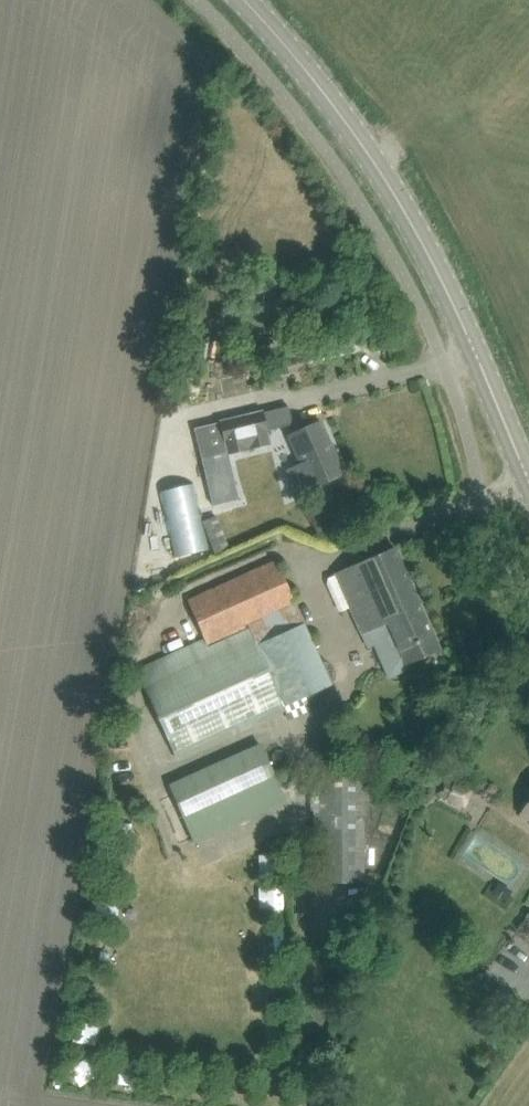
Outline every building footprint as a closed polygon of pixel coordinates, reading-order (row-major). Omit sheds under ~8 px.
[(257,397),(253,378),(222,385),(227,404),(257,397)] [(264,412),(263,409),(221,419),(222,421),(227,444),(229,452),(271,442),(267,429),(293,422),(288,406),(264,412)] [(222,421),(202,426),(207,448),(227,444),(222,421)] [(344,473),(321,421),(287,437),(298,463),(286,468),(297,494),(344,473)] [(219,513),(203,520),(215,552),(232,545),(219,513)] [(336,573),(365,639),(368,647),(373,645),(382,665),(402,656),(406,665),(440,650),(395,547),(336,573)] [(187,601),(206,643),(208,647),(251,628),(249,624),(295,603),(276,561),(187,601)] [(208,647),(143,676),(178,756),(285,709),(289,717),(315,705),(311,696),(334,686),(306,623),(258,644),(251,628),(208,647)] [(285,797),(260,741),(168,783),(192,840),(285,797)] [(318,828),(317,881),(380,881),(380,872),(364,872),(364,762),(317,763),(317,810),(313,810),(313,828),(318,828)] [(516,812),(528,820),(528,793),(516,812)] [(74,1020),(72,1040),(97,1042),(99,1022),(74,1020)] [(125,1063),(122,1080),(141,1084),(144,1067),(125,1063)]
